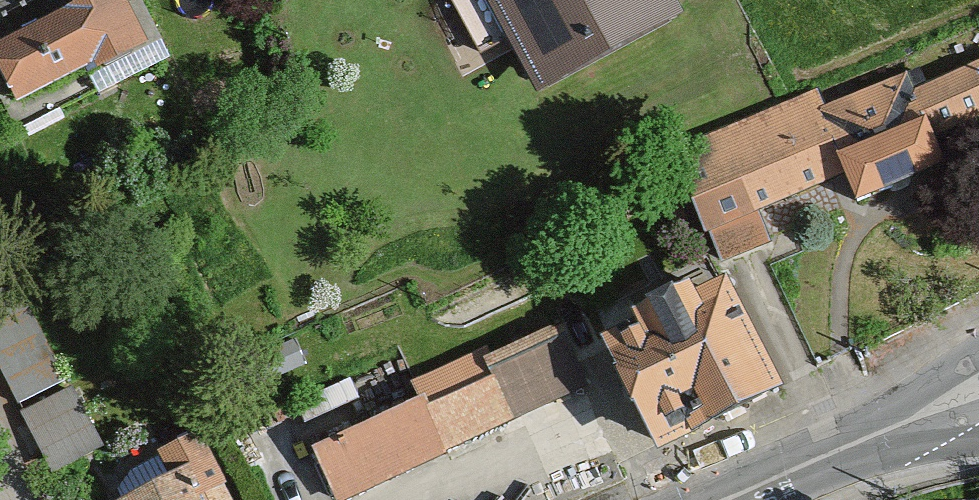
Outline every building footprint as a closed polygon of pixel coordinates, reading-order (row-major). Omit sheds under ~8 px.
[(0,56),(0,75),(25,126),(153,64),(122,0),(115,0),(0,56)] [(673,0),(480,0),(540,111),(690,31),(673,0)] [(969,156),(930,54),(831,92),(869,193),(969,156)] [(869,193),(831,92),(693,143),(731,245),(869,193)] [(773,396),(717,282),(605,336),(661,451),(773,396)] [(22,283),(0,294),(0,361),(56,474),(104,450),(22,283)] [(556,315),(314,425),(348,499),(397,499),(598,409),(556,315)] [(163,499),(235,499),(205,440),(158,463),(173,495),(163,499)]
